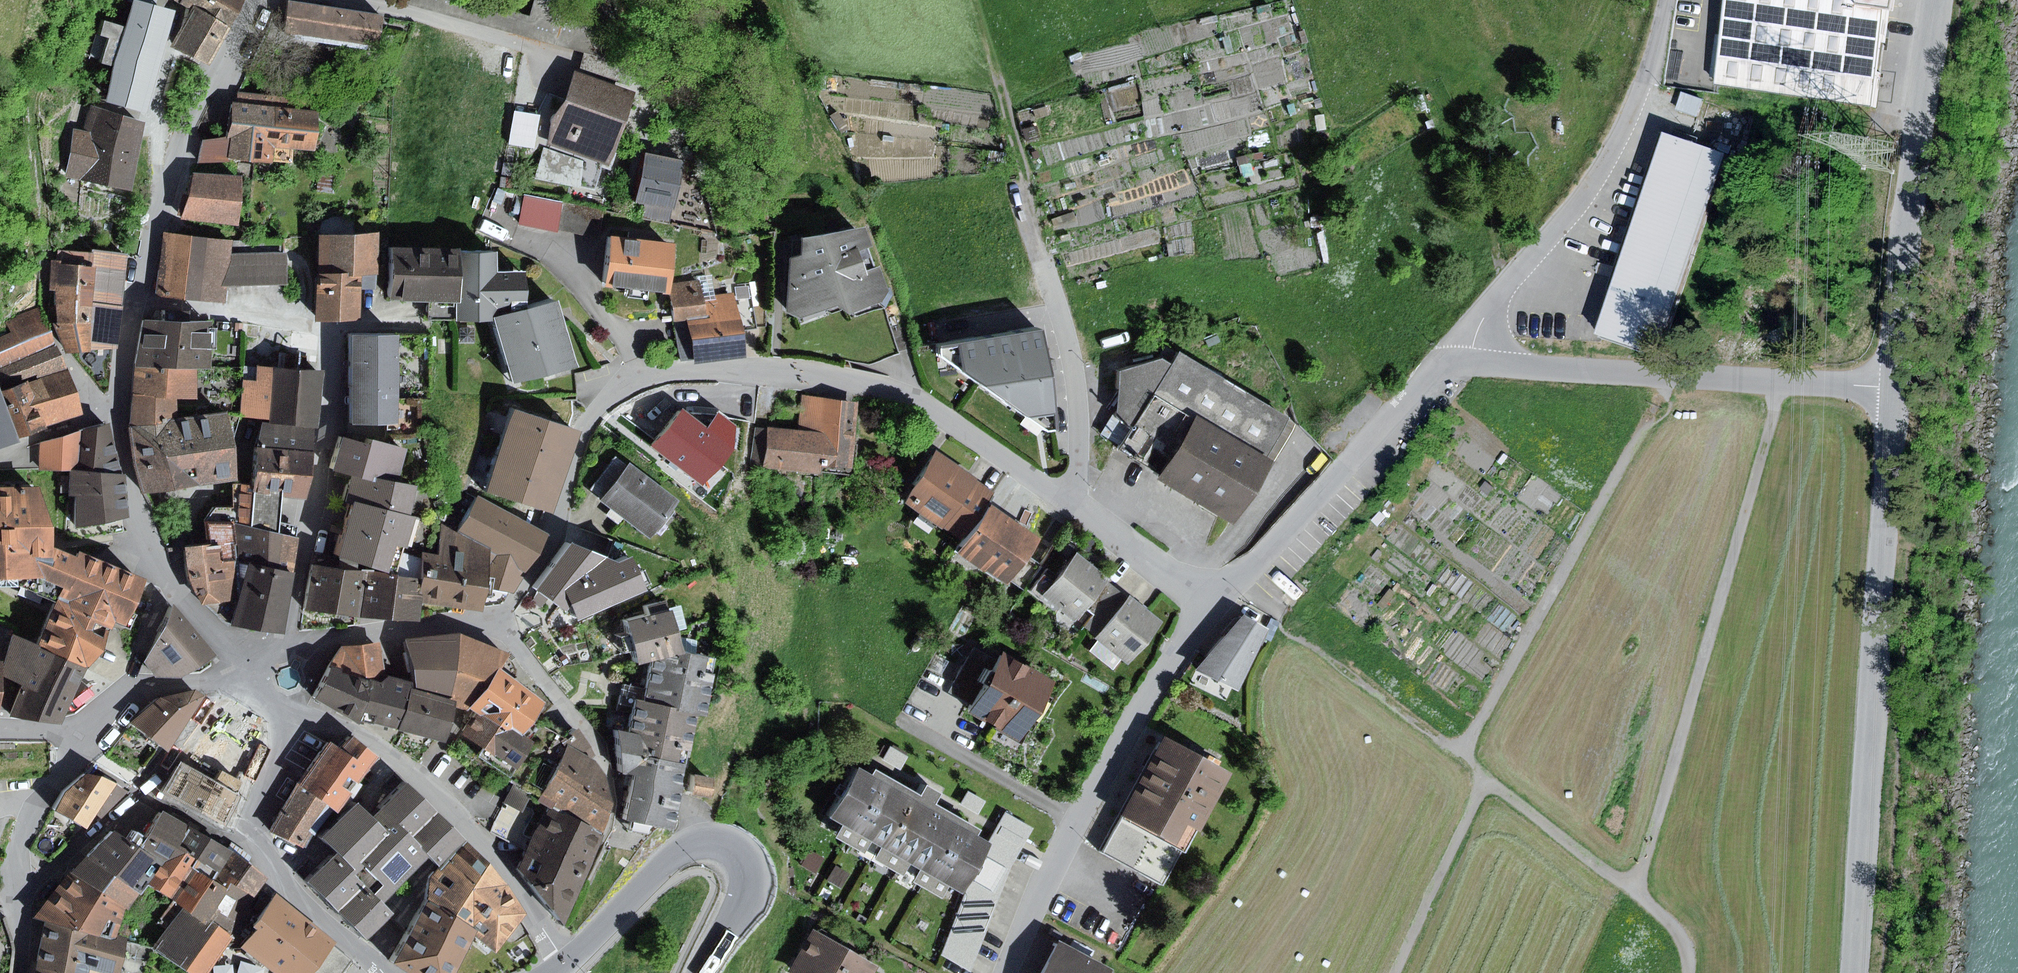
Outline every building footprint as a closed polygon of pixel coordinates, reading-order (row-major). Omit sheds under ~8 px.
[(179,12),(139,0),(131,29),(107,21),(103,37),(112,40),(104,64),(121,69),(112,103),(152,114),(179,12)] [(194,10),(173,47),(214,65),(235,29),(233,27),(249,0),(178,0),(194,10)] [(1712,82),(1877,106),(1892,0),(1724,0),(1712,82)] [(388,17),(294,2),(289,35),(383,49),(388,17)] [(638,66),(586,52),(581,72),(633,86),(638,66)] [(637,94),(578,73),(564,109),(553,121),(551,144),(612,166),(637,94)] [(1702,98),(1682,91),(1675,110),(1695,117),(1702,98)] [(232,138),(229,158),(275,164),(277,147),(318,152),(323,112),(236,102),(232,138)] [(88,131),(75,128),(68,176),(133,191),(149,124),(92,107),(88,131)] [(543,115),(517,110),(511,143),(537,148),(543,115)] [(1662,132),(1592,336),(1654,357),(1724,153),(1662,132)] [(229,158),(232,138),(204,140),(199,164),(228,162),(229,158)] [(545,148),(536,179),(583,189),(583,160),(545,148)] [(687,163),(650,156),(641,205),(646,206),(643,218),(670,223),(672,211),(678,212),(687,163)] [(340,170),(321,167),(317,192),(336,195),(340,170)] [(247,181),(194,174),(182,217),(241,226),(247,181)] [(526,195),(520,224),(559,232),(564,203),(526,195)] [(807,257),(793,260),(791,313),(795,316),(804,320),(843,307),(854,315),(854,316),(886,304),(894,292),(873,228),(807,238),(807,257)] [(619,237),(607,236),(601,286),(663,294),(669,245),(644,242),(645,234),(620,231),(619,237)] [(234,242),(165,233),(157,298),(226,303),(228,286),(230,270),(232,255),(234,242)] [(321,237),(321,277),(362,277),(381,277),(381,237),(321,237)] [(460,250),(393,249),(392,301),(428,301),(426,321),(458,322),(460,255),(460,250)] [(91,253),(59,250),(58,265),(90,268),(91,253)] [(98,250),(98,267),(98,269),(96,304),(127,307),(133,254),(98,250)] [(287,254),(232,255),(228,286),(288,285),(287,254)] [(458,322),(494,325),(514,386),(583,370),(564,303),(533,309),(528,310),(527,273),(497,272),(497,255),(460,255),(458,322)] [(90,268),(58,265),(52,265),(51,290),(58,290),(57,302),(96,304),(98,269),(90,268)] [(321,277),(317,277),(315,322),(360,322),(362,277),(321,277)] [(701,278),(669,283),(682,364),(698,361),(691,318),(707,315),(704,296),(701,278)] [(736,286),(737,292),(743,330),(756,328),(750,284),(736,286)] [(707,315),(691,318),(698,361),(698,365),(747,358),(743,330),(737,292),(704,296),(707,315)] [(57,302),(60,323),(56,323),(71,354),(94,352),(96,304),(57,302)] [(127,307),(96,304),(94,352),(123,350),(127,307)] [(58,345),(42,306),(6,320),(13,332),(0,337),(0,372),(58,345)] [(168,322),(147,321),(137,368),(202,369),(214,369),(217,322),(192,322),(193,312),(169,311),(168,322)] [(1051,428),(1031,325),(931,343),(936,356),(1042,430),(1051,428)] [(396,338),(352,338),(351,389),(396,389),(396,338)] [(4,392),(71,370),(58,345),(0,372),(0,379),(4,392)] [(1141,391),(1252,457),(1278,413),(1167,347),(1160,359),(1141,391)] [(278,369),(260,367),(258,382),(244,380),(241,416),(319,428),(324,374),(302,372),(304,350),(280,348),(278,369)] [(1141,391),(1160,359),(1150,354),(1109,366),(1105,413),(1122,423),(1141,391)] [(137,368),(131,429),(180,421),(180,399),(201,399),(202,369),(137,368)] [(71,370),(4,392),(24,441),(52,431),(50,426),(88,415),(71,370)] [(24,441),(4,392),(0,379),(0,449),(24,441)] [(396,389),(351,389),(351,426),(396,427),(396,389)] [(1252,457),(1141,391),(1122,423),(1108,447),(1218,513),(1252,457)] [(799,431),(772,429),(768,468),(824,474),(825,467),(857,470),(864,400),(803,394),(799,431)] [(509,408),(481,489),(543,511),(572,429),(509,408)] [(686,412),(653,448),(704,487),(738,452),(738,426),(719,414),(686,412)] [(180,421),(131,429),(145,495),(241,481),(230,413),(180,421)] [(83,431),(79,473),(72,473),(71,496),(79,497),(80,528),(132,518),(129,475),(125,475),(113,424),(83,431)] [(316,430),(265,424),(260,448),(317,453),(316,430)] [(768,468),(772,429),(757,427),(753,467),(768,468)] [(83,431),(41,443),(39,472),(72,473),(79,473),(83,431)] [(366,443),(347,438),(336,469),(357,475),(402,483),(411,450),(368,438),(366,443)] [(984,487),(927,447),(893,495),(950,535),(976,498),(984,487)] [(317,453),(260,448),(257,486),(236,486),(236,508),(219,509),(207,522),(212,522),(240,524),(282,534),(287,497),(310,501),(317,453)] [(604,502),(630,467),(617,458),(591,492),(604,502)] [(682,503),(632,465),(630,467),(604,502),(653,540),(682,503)] [(402,483),(357,475),(350,500),(355,501),(415,517),(416,508),(421,487),(402,483)] [(0,489),(0,578),(33,578),(32,558),(51,557),(52,547),(53,527),(35,488),(0,489)] [(549,534),(479,498),(459,533),(493,550),(499,553),(496,591),(514,594),(549,534)] [(1025,531),(976,498),(950,535),(943,546),(992,579),(1025,531)] [(415,517),(355,501),(347,529),(403,547),(412,550),(422,518),(415,517)] [(214,546),(187,548),(192,584),(204,605),(231,626),(241,562),(240,524),(212,522),(214,546)] [(282,534),(240,524),(241,562),(295,573),(302,538),(282,534)] [(438,556),(427,554),(424,581),(422,596),(426,597),(425,605),(487,613),(493,550),(459,533),(440,524),(438,556)] [(347,529),(338,556),(394,575),(403,547),(347,529)] [(616,562),(568,542),(532,590),(561,610),(567,603),(572,620),(642,591),(629,557),(616,562)] [(32,593),(56,600),(38,646),(90,670),(109,654),(116,623),(130,628),(152,581),(84,553),(83,559),(52,547),(51,557),(32,558),(33,578),(32,593)] [(1100,578),(1067,549),(1032,591),(1065,619),(1078,603),(1100,578)] [(295,573),(241,562),(231,626),(286,635),(298,574),(295,573)] [(370,573),(314,566),(308,611),(363,618),(370,573)] [(394,575),(370,573),(363,618),(423,622),(425,605),(426,597),(422,596),(424,581),(403,578),(403,576),(394,575)] [(1119,594),(1100,578),(1078,603),(1089,612),(1076,627),(1085,634),(1119,594)] [(1119,594),(1085,634),(1117,662),(1152,621),(1119,594)] [(646,615),(624,620),(635,663),(649,660),(680,652),(670,611),(665,612),(662,602),(644,606),(646,615)] [(171,603),(142,662),(154,676),(179,677),(216,654),(171,603)] [(1267,628),(1243,615),(1195,671),(1239,690),(1267,628)] [(38,646),(14,635),(7,676),(28,684),(14,717),(65,725),(90,670),(38,646)] [(464,635),(408,640),(421,694),(453,704),(463,671),(464,635)] [(463,671),(453,704),(458,706),(471,709),(506,671),(517,658),(464,635),(463,671)] [(344,647),(336,668),(387,683),(382,643),(344,647)] [(957,697),(983,652),(970,645),(943,689),(957,697)] [(1038,677),(986,647),(983,652),(957,697),(954,703),(1006,733),(1038,677)] [(619,682),(613,702),(632,706),(626,733),(614,730),(619,752),(678,763),(679,749),(689,750),(695,715),(705,717),(714,673),(710,673),(712,658),(680,652),(649,660),(643,688),(619,682)] [(387,683),(336,668),(319,701),(362,726),(364,722),(401,731),(414,692),(417,685),(394,677),(387,683)] [(506,671),(471,709),(479,713),(525,740),(551,704),(506,671)] [(160,697),(130,723),(170,755),(204,695),(192,689),(160,697)] [(414,692),(401,731),(451,744),(458,706),(453,704),(421,694),(414,692)] [(226,701),(210,725),(239,740),(250,718),(226,701)] [(485,747),(480,757),(514,779),(537,747),(525,740),(479,713),(464,734),(485,747)] [(181,760),(163,792),(227,827),(263,751),(270,729),(250,718),(239,740),(210,725),(186,765),(181,760)] [(596,760),(563,739),(534,798),(542,802),(602,830),(612,800),(596,760)] [(1223,771),(1162,739),(1100,855),(1161,887),(1223,771)] [(347,752),(333,742),(302,786),(330,806),(341,813),(363,784),(381,757),(355,740),(347,752)] [(885,745),(878,758),(896,767),(902,754),(885,745)] [(678,763),(619,752),(619,772),(633,775),(623,819),(672,830),(677,801),(684,763),(678,763)] [(858,773),(845,766),(817,815),(827,820),(857,837),(860,839),(896,859),(905,864),(934,881),(949,889),(978,840),(966,833),(969,826),(923,800),(929,790),(914,782),(908,792),(863,766),(858,773)] [(115,784),(86,773),(63,791),(54,811),(87,830),(115,784)] [(715,778),(694,775),(691,794),(712,797),(715,778)] [(330,806),(302,786),(300,784),(272,833),(307,850),(315,835),(312,831),(330,806)] [(361,805),(328,840),(342,855),(310,883),(371,943),(397,915),(388,905),(433,857),(441,865),(470,839),(411,784),(376,818),(361,805)] [(513,786),(505,801),(522,813),(529,797),(513,786)] [(963,789),(955,801),(973,812),(980,799),(963,789)] [(602,830),(542,802),(514,864),(562,921),(602,830)] [(937,953),(966,969),(1006,865),(1029,826),(1000,810),(972,861),(937,953)] [(106,839),(89,857),(143,894),(147,897),(153,887),(177,899),(182,891),(195,869),(201,859),(179,847),(191,827),(160,812),(145,836),(138,845),(127,838),(117,832),(109,841),(106,839)] [(857,837),(827,820),(820,831),(850,848),(857,837)] [(201,859),(195,869),(219,882),(238,854),(201,832),(203,828),(193,823),(191,827),(179,847),(201,859)] [(134,828),(127,838),(138,845),(145,836),(134,828)] [(896,859),(860,839),(854,851),(889,871),(896,859)] [(480,937),(501,953),(532,915),(515,886),(472,844),(434,877),(432,901),(480,937)] [(805,848),(796,863),(811,871),(820,856),(805,848)] [(238,854),(219,882),(232,891),(236,885),(253,895),(258,899),(271,879),(238,854)] [(89,857),(87,856),(73,871),(129,909),(131,910),(143,894),(89,857)] [(831,864),(823,878),(837,886),(845,872),(831,864)] [(934,881),(905,864),(899,876),(928,892),(934,881)] [(219,882),(195,869),(182,891),(218,917),(232,891),(219,882)] [(73,871),(33,922),(44,925),(118,945),(129,909),(73,871)] [(210,924),(232,939),(253,895),(236,885),(232,891),(218,917),(182,891),(177,899),(176,901),(185,908),(210,924)] [(243,946),(277,972),(340,972),(352,959),(279,894),(255,925),(259,930),(243,946)] [(163,921),(172,928),(185,908),(176,901),(163,921)] [(432,901),(398,964),(411,972),(463,972),(480,937),(432,901)] [(210,924),(185,908),(172,928),(157,950),(181,966),(210,924)] [(805,926),(781,968),(789,972),(861,972),(868,962),(837,944),(843,933),(814,916),(807,927),(805,926)] [(210,924),(181,966),(191,972),(211,972),(233,940),(232,939),(210,924)] [(44,925),(35,972),(88,972),(88,971),(96,972),(123,972),(129,948),(118,945),(44,925)] [(129,948),(123,972),(148,972),(154,948),(130,942),(129,948)] [(1057,942),(1041,972),(1111,972),(1112,971),(1057,942)] [(243,946),(232,948),(219,971),(219,972),(277,972),(243,946)]
